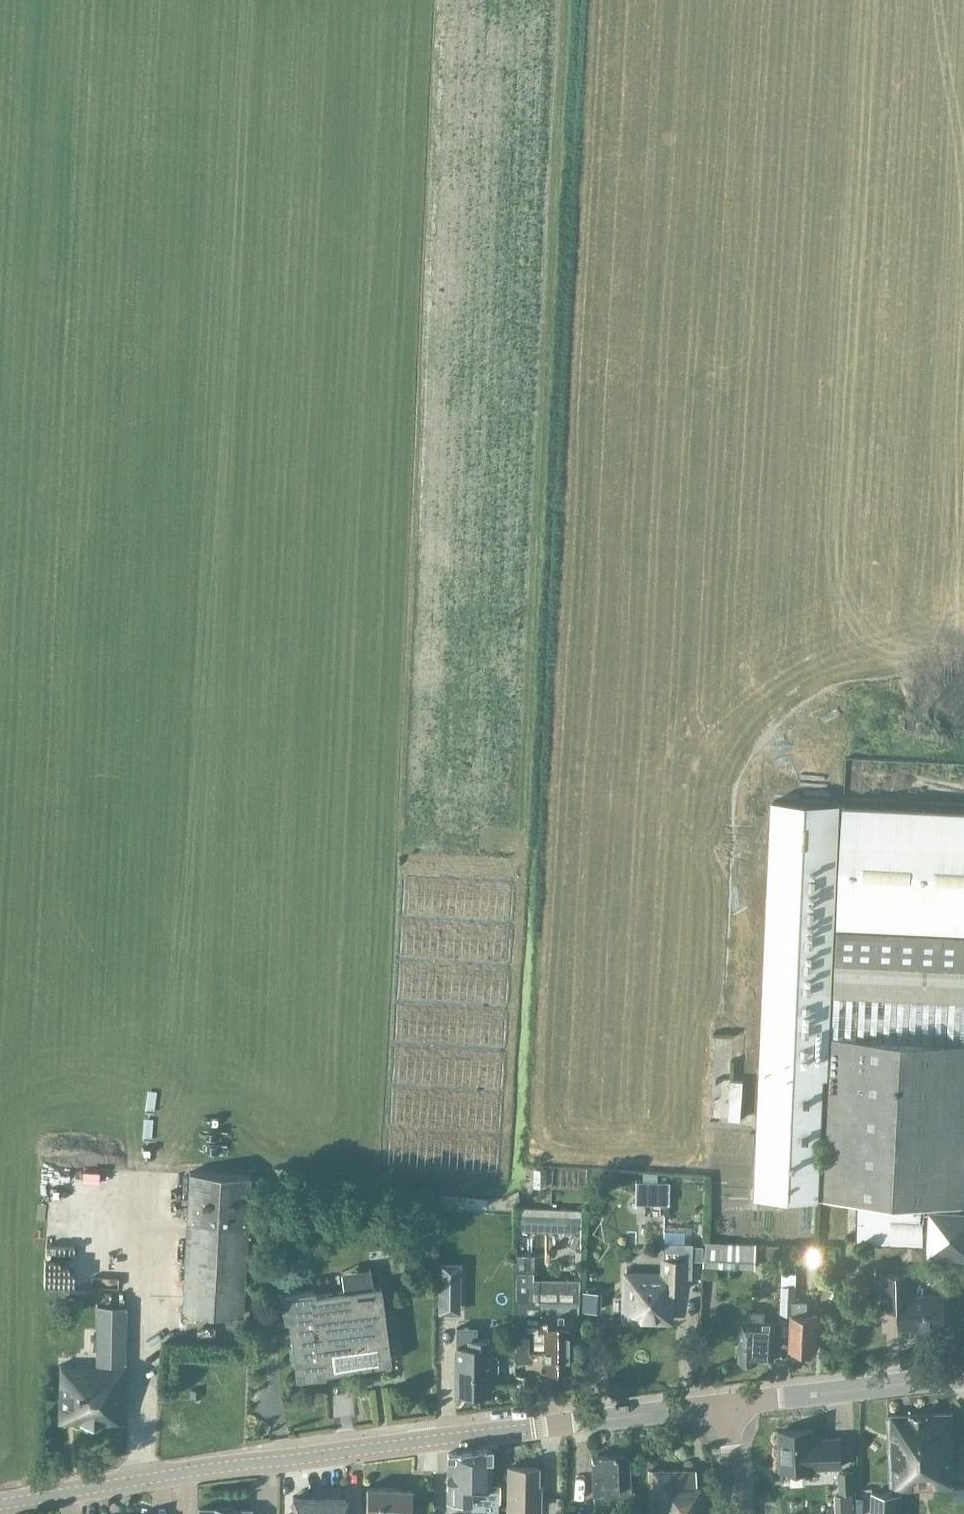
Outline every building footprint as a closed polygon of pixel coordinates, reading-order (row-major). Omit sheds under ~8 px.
[(845,923),(963,928),(963,792),(960,792),(960,799),(946,799),(948,764),(911,763),(910,804),(850,801),(845,923)] [(840,803),(778,800),(765,1071),(767,1071),(827,1074),(829,1027),(831,987),(840,803)] [(831,987),(829,1027),(963,1033),(963,993),(831,987)] [(821,1199),(846,1200),(846,1199),(859,1200),(963,1205),(963,1206),(963,1033),(829,1027),(827,1074),(821,1199)] [(705,1034),(707,1046),(720,1045),(718,1032),(705,1034)] [(727,1036),(726,1059),(737,1060),(738,1036),(727,1036)] [(721,1119),(738,1119),(739,1078),(722,1078),(721,1119)] [(183,1311),(243,1315),(250,1175),(190,1172),(183,1311)] [(664,1202),(664,1179),(631,1179),(631,1202),(664,1202)] [(778,1197),(760,1196),(760,1206),(778,1207),(778,1197)] [(963,1206),(963,1205),(859,1200),(857,1240),(925,1243),(925,1239),(930,1239),(929,1250),(932,1253),(963,1255),(963,1210),(963,1206)] [(709,1241),(710,1267),(751,1266),(751,1241),(709,1241)] [(628,1274),(627,1318),(671,1319),(671,1291),(685,1291),(686,1277),(692,1277),(692,1259),(702,1259),(702,1245),(692,1245),(692,1242),(664,1242),(664,1257),(663,1257),(663,1275),(628,1274)] [(442,1268),(442,1298),(459,1298),(459,1268),(442,1268)] [(517,1271),(516,1325),(539,1325),(539,1313),(575,1312),(581,1312),(580,1278),(534,1277),(534,1271),(517,1271)] [(913,1273),(883,1274),(884,1308),(900,1308),(901,1329),(926,1328),(926,1330),(946,1329),(945,1295),(914,1296),(913,1273)] [(315,1290),(281,1294),(285,1321),(289,1320),(297,1379),(326,1375),(325,1371),(348,1368),(374,1364),(374,1363),(373,1363),(373,1357),(389,1355),(389,1356),(390,1356),(381,1286),(315,1295),(315,1290)] [(792,1314),(791,1349),(802,1350),(803,1352),(812,1352),(814,1350),(817,1350),(818,1316),(806,1315),(807,1303),(795,1303),(795,1314),(792,1314)] [(99,1304),(97,1364),(124,1365),(126,1305),(99,1304)] [(777,1322),(766,1321),(766,1311),(741,1311),(739,1360),(758,1361),(758,1360),(776,1361),(777,1322)] [(575,1312),(539,1313),(539,1325),(539,1330),(545,1330),(545,1370),(569,1370),(569,1330),(575,1330),(575,1312)] [(457,1332),(456,1392),(474,1393),(474,1395),(485,1395),(485,1393),(489,1393),(489,1373),(496,1373),(499,1370),(499,1359),(496,1356),(490,1356),(490,1339),(474,1339),(474,1332),(457,1332)] [(125,1365),(124,1365),(97,1364),(60,1363),(58,1421),(80,1422),(86,1428),(96,1429),(101,1422),(123,1423),(125,1365)] [(191,1382),(192,1398),(201,1398),(201,1382),(191,1382)] [(952,1487),(951,1469),(955,1469),(952,1412),(889,1415),(892,1490),(952,1487)] [(781,1431),(782,1471),(815,1469),(815,1468),(842,1468),(841,1439),(813,1440),(813,1430),(781,1431)] [(498,1484),(490,1484),(492,1447),(448,1452),(446,1513),(496,1513),(498,1484)] [(594,1500),(609,1500),(609,1496),(619,1496),(620,1512),(633,1511),(632,1489),(630,1490),(628,1459),(625,1456),(616,1456),(616,1454),(592,1455),(594,1500)] [(539,1467),(509,1467),(508,1513),(534,1513),(534,1509),(540,1509),(541,1486),(538,1486),(539,1467)] [(696,1484),(696,1469),(648,1470),(649,1513),(712,1513),(711,1484),(696,1484)] [(840,1471),(841,1492),(854,1491),(853,1471),(840,1471)] [(412,1488),(367,1487),(366,1513),(411,1513),(412,1488)] [(902,1495),(873,1494),(873,1513),(902,1513),(902,1495)] [(347,1497),(293,1495),(293,1513),(347,1513),(347,1497)] [(956,1513),(963,1513),(963,1497),(956,1497),(956,1513)]
